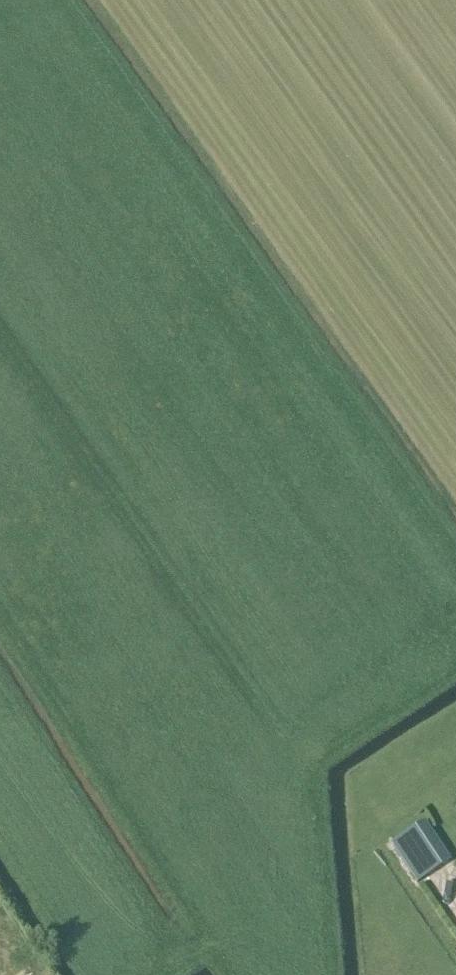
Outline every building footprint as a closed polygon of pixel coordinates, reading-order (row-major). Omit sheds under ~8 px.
[(424,827),(394,846),(418,883),(448,864),(424,827)]
